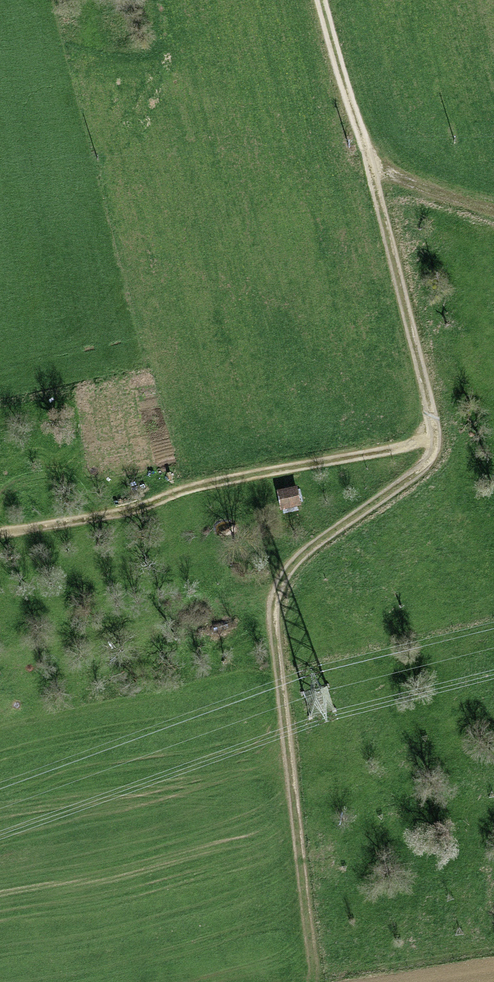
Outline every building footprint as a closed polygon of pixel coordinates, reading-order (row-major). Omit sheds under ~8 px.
[(282,489),(283,506),(298,505),(297,488),(282,489)]
